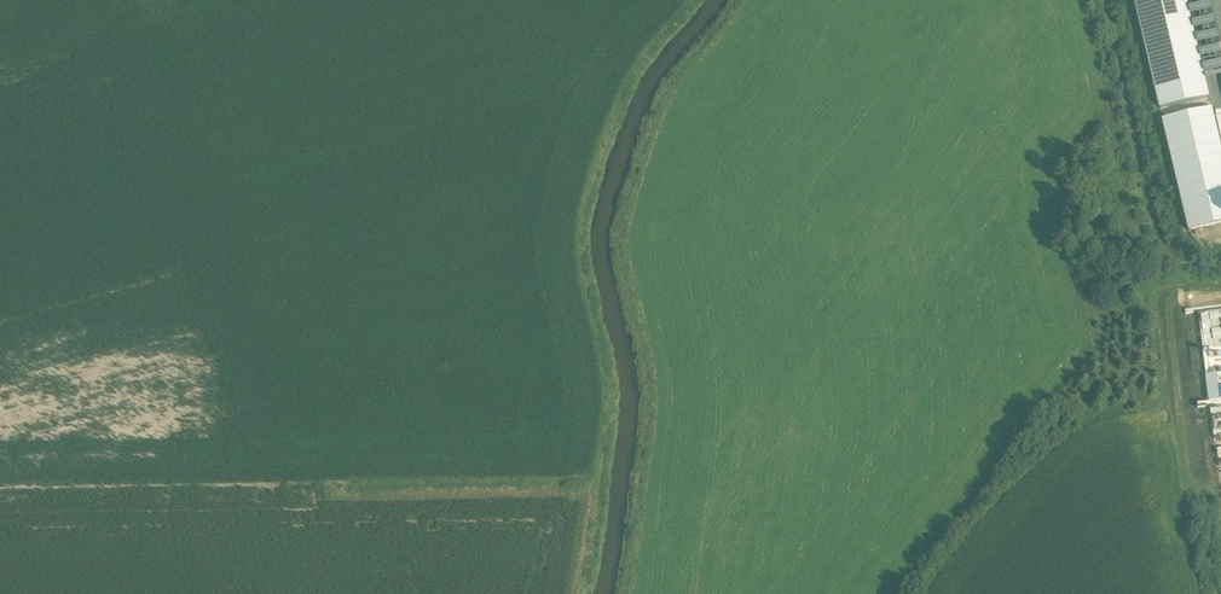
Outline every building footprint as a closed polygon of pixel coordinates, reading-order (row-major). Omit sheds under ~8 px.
[(1189,232),(1220,224),(1220,148),(1198,51),(1186,0),(1134,0),(1189,232)] [(1219,46),(1220,46),(1220,0),(1208,0),(1219,46)]
